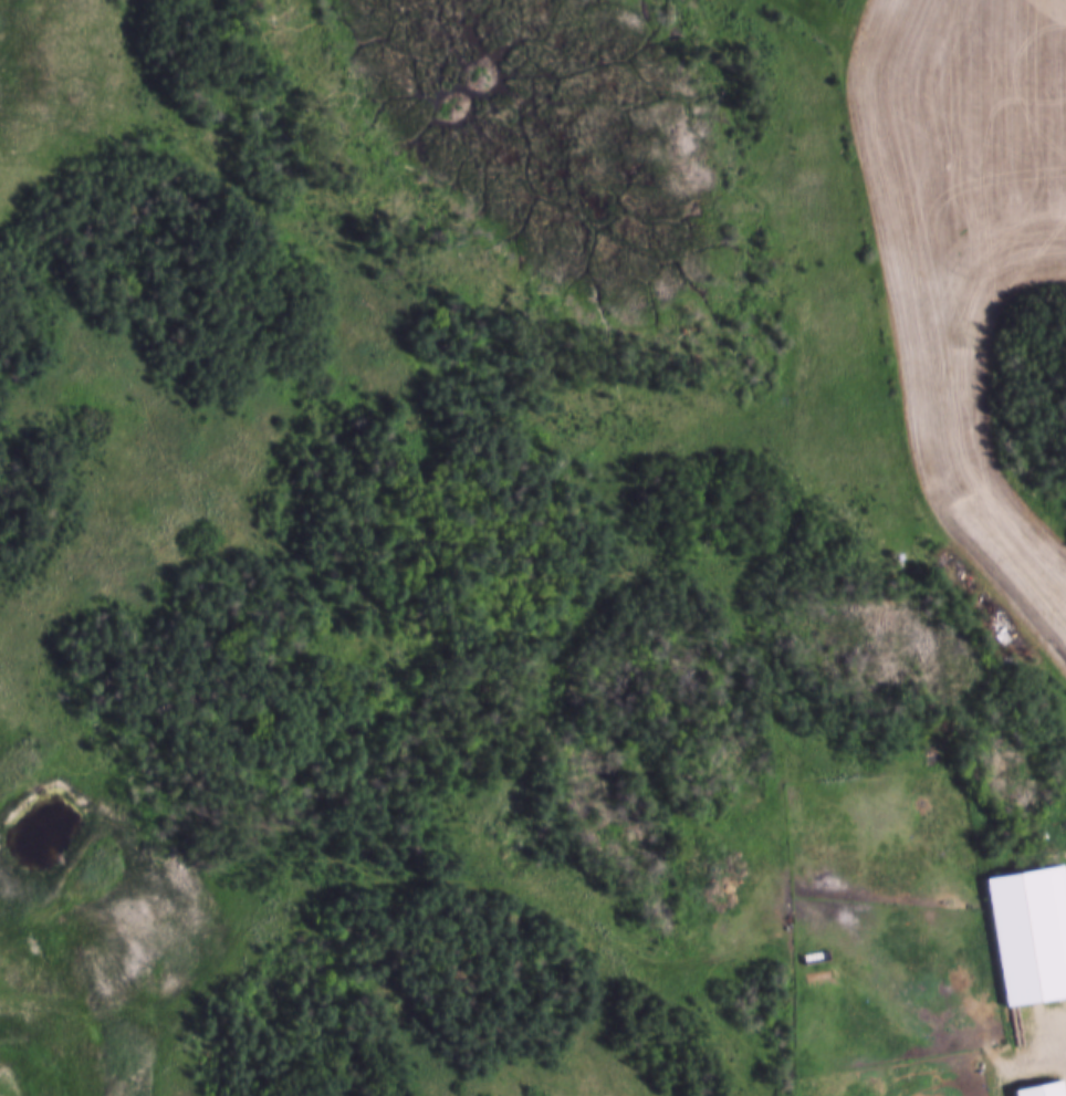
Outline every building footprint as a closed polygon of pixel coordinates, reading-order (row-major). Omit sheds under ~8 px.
[(876,555),(884,555),(884,541),(876,541),(876,555)] [(982,875),(1043,865),(1064,993),(1003,1003),(982,875)] [(1057,1076),(1061,1095),(1013,1095),(1011,1086),(1057,1076)]
